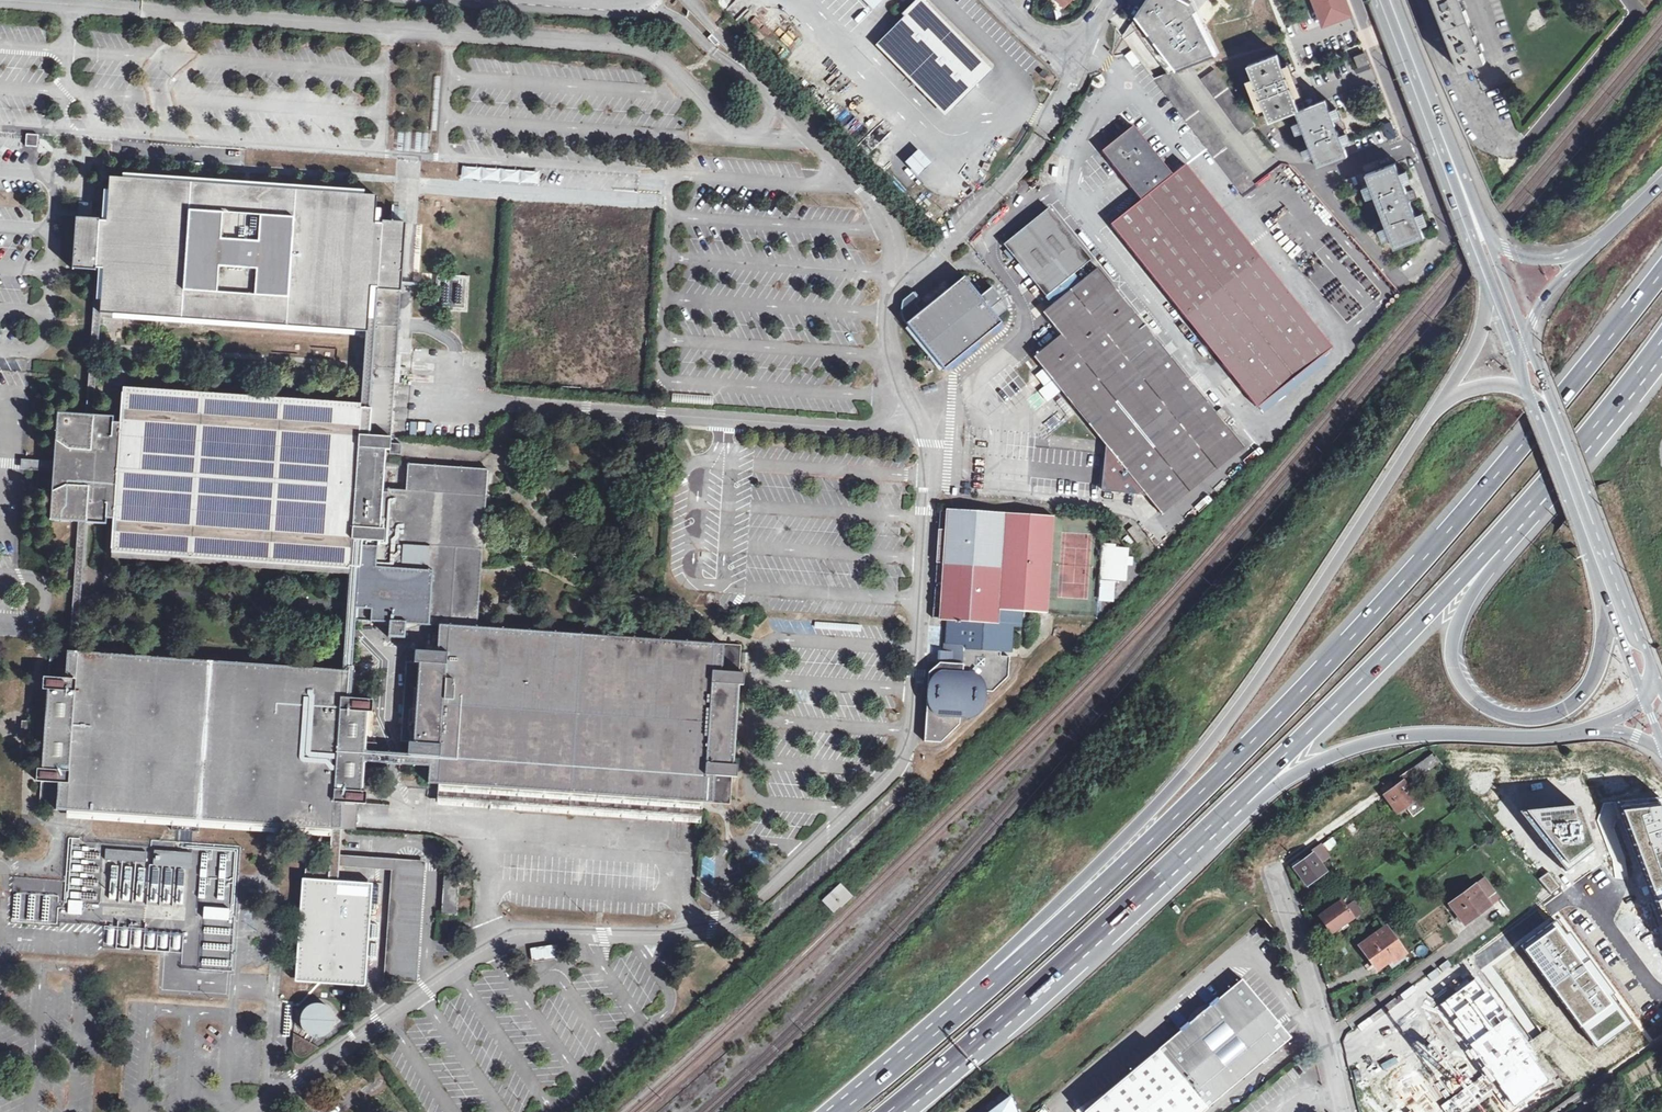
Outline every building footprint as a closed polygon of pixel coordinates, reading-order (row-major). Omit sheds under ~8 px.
[(873,10),(884,0),(864,0),(873,10)] [(1187,0),(1148,0),(1132,24),(1169,75),(1171,74),(1192,66),(1207,60),(1218,56),(1192,3),(1187,0)] [(1325,25),(1337,20),(1350,15),(1344,0),(1315,0),(1325,25)] [(1434,4),(1429,6),(1431,11),(1432,14),(1437,12),(1450,47),(1445,49),(1447,52),(1448,57),(1453,55),(1460,72),(1486,63),(1462,0),(1432,0),(1434,4)] [(991,71),(922,1),(896,26),(907,37),(897,47),(887,56),(900,69),(909,60),(955,107),(991,71)] [(1169,75),(1132,24),(1122,37),(1155,80),(1169,75)] [(907,37),(896,26),(886,36),(897,47),(907,37)] [(1290,28),(1280,32),(1287,52),(1298,48),(1298,47),(1290,28)] [(712,34),(708,38),(716,46),(720,42),(712,34)] [(1132,51),(1125,55),(1132,65),(1139,61),(1132,51)] [(1365,53),(1355,57),(1359,68),(1369,64),(1365,53)] [(1297,113),(1300,111),(1295,100),(1290,88),(1299,85),(1297,79),(1294,80),(1293,77),(1287,80),(1286,77),(1283,69),(1278,56),(1249,67),(1254,79),(1257,88),(1263,103),(1266,111),(1271,122),(1297,113)] [(471,59),(471,72),(486,72),(486,59),(471,59)] [(1207,60),(1192,66),(1243,136),(1253,129),(1256,132),(1259,130),(1207,60)] [(1348,64),(1336,68),(1339,77),(1351,72),(1348,64)] [(1369,64),(1359,68),(1362,76),(1372,72),(1369,64)] [(1291,66),(1283,69),(1286,77),(1294,74),(1291,66)] [(1243,195),(1255,186),(1171,74),(1169,75),(1155,80),(1243,195)] [(1257,88),(1254,79),(1246,82),(1249,91),(1257,88)] [(1290,88),(1295,100),(1303,97),(1299,85),(1290,88)] [(1300,111),(1297,113),(1302,125),(1305,133),(1310,148),(1313,155),(1318,168),(1348,157),(1340,136),(1339,134),(1347,131),(1346,128),(1344,124),(1342,125),(1341,122),(1335,124),(1334,121),(1331,114),(1326,101),(1300,111)] [(1266,111),(1263,103),(1255,105),(1259,114),(1266,111)] [(1339,111),(1331,114),(1334,121),(1342,118),(1339,111)] [(1385,139),(1395,138),(1392,122),(1383,124),(1385,139)] [(1305,133),(1302,125),(1294,128),(1297,136),(1305,133)] [(1134,127),(1103,152),(1141,201),(1111,225),(1257,409),(1332,349),(1186,165),(1173,176),(1134,127)] [(1348,133),(1340,136),(1343,144),(1350,141),(1348,133)] [(1229,143),(1238,155),(1247,149),(1238,137),(1229,143)] [(905,162),(918,176),(932,162),(919,148),(905,162)] [(1313,155),(1310,148),(1303,151),(1306,158),(1313,155)] [(1396,165),(1367,176),(1371,187),(1375,196),(1388,229),(1391,238),(1396,249),(1425,238),(1420,227),(1417,218),(1410,201),(1417,198),(1416,196),(1415,193),(1408,195),(1404,185),(1401,176),(1396,165)] [(460,186),(482,187),(482,182),(539,183),(539,169),(460,168),(460,186)] [(1409,173),(1401,176),(1404,185),(1412,182),(1409,173)] [(387,197),(110,179),(108,209),(78,207),(75,253),(97,254),(93,311),(101,312),(378,331),(399,332),(406,227),(385,226),(387,197)] [(1375,196),(1371,187),(1363,190),(1367,199),(1375,196)] [(1046,298),(1082,269),(1092,261),(1049,209),(1004,246),(1007,250),(1004,253),(1011,261),(1014,259),(1046,298)] [(1425,215),(1417,218),(1420,227),(1428,224),(1425,215)] [(1383,241),(1391,238),(1388,229),(1380,232),(1383,241)] [(1046,298),(1052,307),(1044,313),(1062,336),(1035,358),(1108,448),(1106,491),(1149,498),(1162,515),(1197,487),(1201,492),(1214,481),(1210,476),(1245,448),(1129,306),(1134,302),(1127,293),(1121,297),(1117,292),(1109,283),(1099,269),(1089,277),(1082,269),(1046,298)] [(445,275),(445,311),(469,311),(468,275),(445,275)] [(981,297),(965,277),(922,312),(915,305),(919,301),(913,294),(904,302),(903,310),(903,317),(907,324),(945,371),(1003,324),(1000,319),(1007,313),(998,303),(997,300),(989,307),(981,297)] [(1002,300),(992,288),(981,297),(989,307),(997,300),(998,303),(1002,300)] [(101,312),(93,311),(86,417),(94,417),(101,312)] [(394,412),(399,332),(378,331),(372,410),(394,412)] [(123,392),(362,409),(362,405),(123,389),(123,392)] [(86,417),(58,415),(56,443),(69,453),(62,457),(58,464),(43,463),(42,472),(57,474),(61,481),(67,487),(52,494),(51,522),(69,524),(79,519),(69,653),(77,653),(86,525),(107,526),(108,520),(114,521),(112,552),(113,552),(352,569),(361,570),(357,621),(439,626),(478,628),(499,581),(489,471),(409,465),(406,491),(388,490),(388,493),(384,493),(387,451),(391,451),(394,412),(372,410),(362,409),(123,392),(121,425),(115,424),(115,419),(94,417),(86,417)] [(1035,407),(1045,402),(1040,392),(1030,398),(1035,407)] [(42,472),(43,463),(21,462),(21,471),(42,472)] [(935,609),(934,619),(941,619),(941,621),(950,621),(948,642),(947,642),(946,651),(951,651),(951,654),(951,661),(950,664),(941,664),(930,674),(929,700),(926,741),(942,742),(962,723),(962,715),(970,715),(985,700),(986,690),(995,690),(1010,676),(1011,656),(1002,655),(1003,646),(1012,647),(1013,625),(1022,625),(1022,612),(999,610),(1005,514),(948,510),(948,512),(942,512),(940,530),(939,530),(938,564),(935,609)] [(1055,518),(1005,514),(999,610),(1022,612),(1049,613),(1055,518)] [(1133,526),(1127,531),(1137,543),(1143,538),(1133,526)] [(1101,544),(1099,601),(1114,601),(1115,580),(1128,581),(1130,545),(1101,544)] [(352,569),(113,552),(112,560),(351,577),(352,569)] [(361,570),(352,569),(351,577),(344,672),(353,672),(357,621),(361,570)] [(478,628),(439,626),(438,653),(416,651),(415,664),(419,664),(414,743),(410,743),(409,755),(408,766),(429,767),(429,784),(731,806),(733,778),(738,778),(738,766),(734,766),(739,686),(744,686),(745,674),(740,674),(742,646),(478,628)] [(69,653),(51,652),(49,678),(44,678),(44,691),(48,691),(46,724),(45,738),(43,770),(38,770),(37,782),(42,782),(40,810),(331,830),(342,831),(345,804),(356,805),(367,805),(367,793),(364,793),(365,763),(377,764),(378,753),(378,744),(372,744),(375,713),(373,713),(374,701),(352,699),(353,672),(344,672),(77,653),(69,653)] [(45,738),(46,724),(23,722),(22,736),(45,738)] [(1453,748),(1416,766),(1423,775),(1440,762),(1453,748)] [(409,755),(378,753),(377,764),(408,766),(409,755)] [(1403,782),(1406,786),(1423,775),(1416,766),(1400,778),(1403,782)] [(1385,795),(1396,787),(1392,782),(1381,789),(1385,795)] [(1385,795),(1384,795),(1397,813),(1416,799),(1406,786),(1403,782),(1396,787),(1385,795)] [(345,804),(342,831),(354,832),(356,805),(345,804)] [(1576,806),(1518,812),(1566,870),(1591,849),(1584,831),(1576,806)] [(1660,806),(1620,810),(1623,816),(1661,919),(1661,811),(1660,806)] [(1355,822),(1347,825),(1352,836),(1360,832),(1355,822)] [(180,841),(192,840),(192,829),(180,829),(180,841)] [(342,831),(331,830),(327,883),(339,884),(340,867),(341,858),(342,831)] [(71,859),(81,859),(81,864),(102,863),(101,848),(82,850),(81,837),(70,838),(71,859)] [(1324,842),(1329,851),(1338,846),(1333,837),(1324,842)] [(1301,864),(1294,868),(1307,886),(1326,872),(1321,864),(1329,858),(1320,845),(1310,852),(1313,855),(1301,864)] [(230,970),(233,851),(150,849),(150,850),(104,849),(103,868),(109,868),(108,904),(144,905),(144,920),(183,921),(183,933),(202,934),(201,969),(230,970)] [(341,858),(340,867),(395,870),(391,924),(420,927),(424,863),(341,858)] [(1298,860),(1292,864),(1294,868),(1301,864),(1298,860)] [(462,869),(450,868),(446,915),(458,916),(462,869)] [(1558,885),(1548,872),(1540,879),(1550,892),(1558,885)] [(1484,879),(1450,903),(1464,923),(1489,905),(1485,899),(1494,893),(1484,879)] [(12,893),(12,924),(59,924),(59,880),(48,880),(48,894),(12,893)] [(372,886),(339,884),(327,883),(304,882),(297,982),(364,986),(372,886)] [(841,887),(825,902),(834,911),(840,905),(842,907),(852,898),(841,887)] [(70,892),(68,915),(92,918),(94,894),(70,892)] [(1357,917),(1363,913),(1354,900),(1348,904),(1357,917)] [(1341,901),(1319,916),(1331,934),(1353,919),(1341,901)] [(439,917),(438,933),(450,934),(451,918),(439,917)] [(420,927),(391,924),(387,980),(415,983),(420,927)] [(1553,927),(1522,950),(1595,1047),(1627,1022),(1553,927)] [(1403,953),(1386,929),(1361,947),(1376,968),(1386,962),(1391,958),(1393,960),(1403,953)] [(147,931),(147,948),(180,948),(180,932),(147,931)] [(559,947),(533,951),(535,963),(561,959),(559,947)] [(1391,958),(1386,962),(1391,969),(1406,958),(1403,953),(1393,960),(1391,958)] [(1477,977),(1439,1005),(1512,1108),(1548,1081),(1529,1050),(1529,1047),(1477,977)] [(1181,1031),(1084,1111),(1202,1111),(1291,1038),(1242,979),(1218,999),(1217,997),(1209,1004),(1210,1006),(1189,1023),(1188,1022),(1179,1029),(1181,1031)] [(326,1006),(318,1004),(316,1004),(311,1005),(306,1008),(303,1011),(299,1020),(299,1024),(301,1029),(305,1035),(309,1038),(316,1040),(321,1040),(329,1036),(333,1032),(336,1023),(336,1020),(334,1015),(332,1010),(329,1008),(326,1006)] [(1209,1004),(1188,1022),(1189,1023),(1210,1006),(1209,1004)] [(308,1057),(319,1049),(294,1035),(294,1049),(296,1055),(298,1057),(301,1058),(308,1057)] [(1011,1095),(988,1111),(1017,1111),(1011,1095)]
